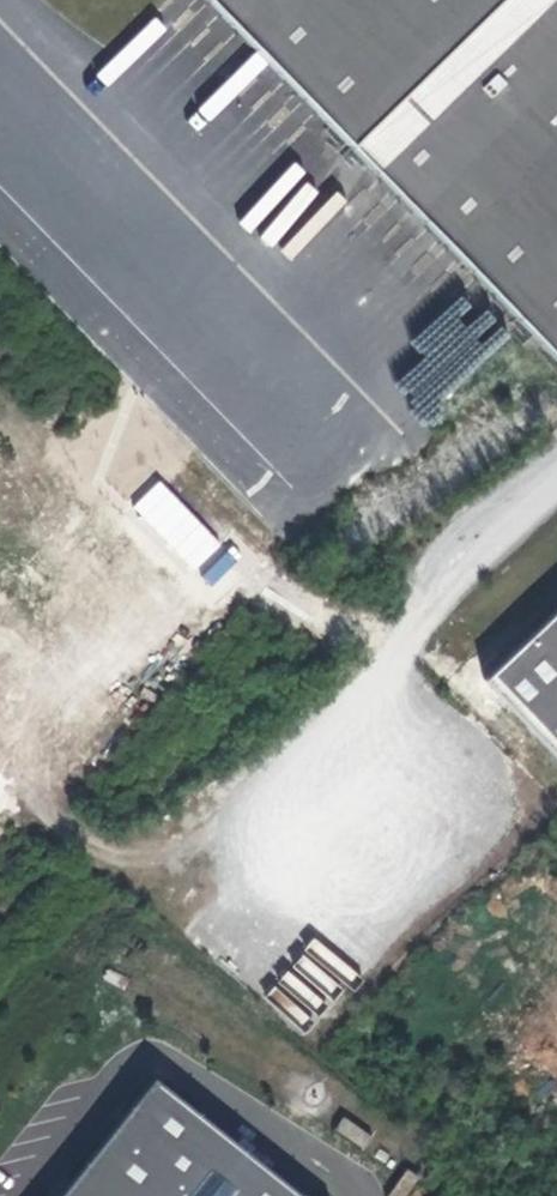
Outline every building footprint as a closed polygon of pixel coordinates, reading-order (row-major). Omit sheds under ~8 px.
[(346,148),(497,0),(202,0),(346,148)] [(346,148),(556,357),(556,0),(497,0),(346,148)] [(193,569),(220,543),(159,479),(132,505),(193,569)] [(213,585),(237,559),(226,550),(203,576),(213,585)] [(482,685),(556,763),(556,613),(482,685)] [(157,1082),(66,1195),(301,1195),(157,1082)] [(341,1119),(335,1131),(363,1146),(370,1133),(341,1119)]
